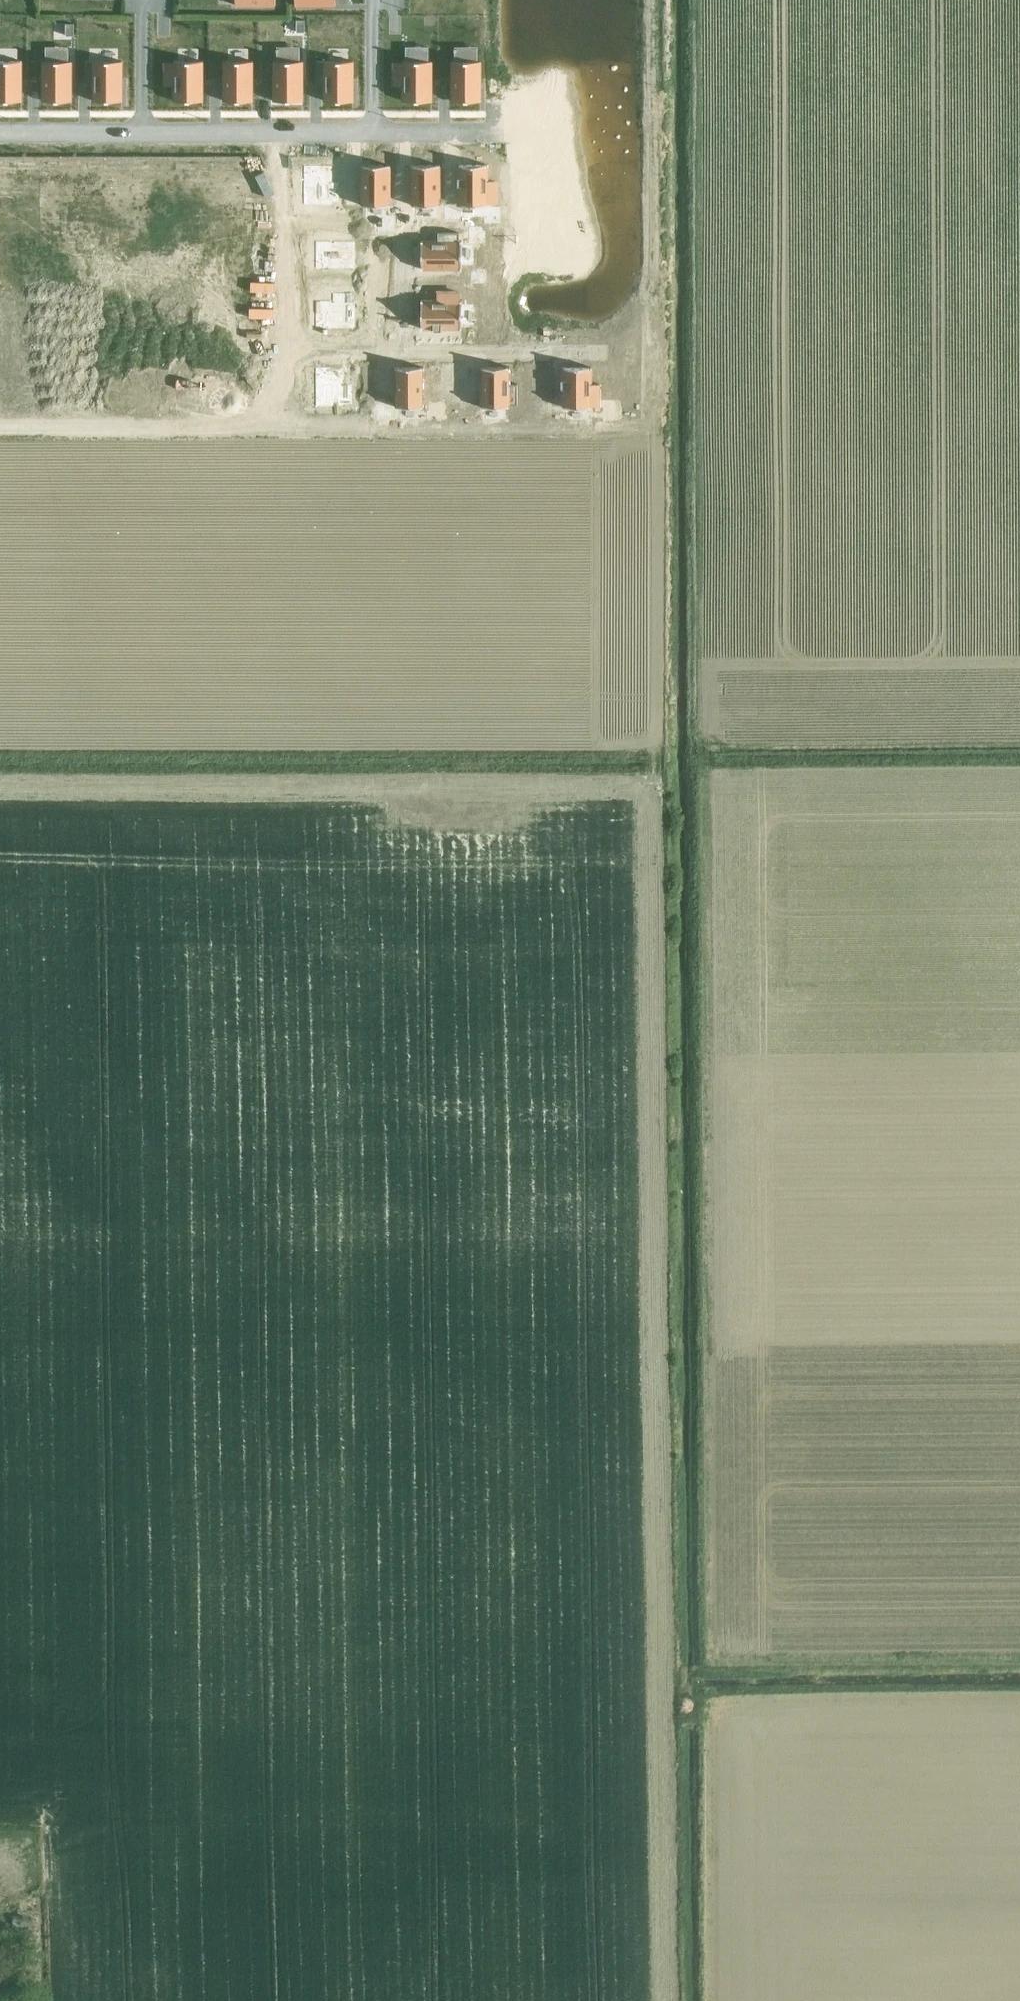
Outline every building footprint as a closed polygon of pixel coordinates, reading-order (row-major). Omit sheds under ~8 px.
[(305,20),(297,20),(297,32),(305,32),(305,30),(305,20)] [(0,61),(0,101),(22,101),(22,61),(0,61)] [(46,61),(43,61),(43,63),(44,63),(44,82),(44,99),(43,99),(43,101),(72,101),(72,99),(72,72),(72,63),(72,61),(69,61),(53,61),(46,61)] [(122,61),(86,61),(86,84),(94,84),(94,101),(122,101),(122,61)] [(170,63),(167,63),(167,64),(167,74),(167,84),(170,84),(175,84),(175,92),(175,100),(174,100),(174,101),(191,101),(203,101),(203,99),(203,78),(203,63),(203,61),(184,61),(174,61),(174,63),(170,63)] [(236,61),(224,61),(224,63),(224,83),(224,99),(224,100),(224,101),(237,101),(253,101),(253,99),(253,87),(253,63),(253,61),(236,61)] [(303,101),(303,61),(275,61),(275,101),(303,101)] [(341,61),(317,61),(317,63),(317,73),(317,83),(317,84),(321,84),(325,84),(325,93),(325,99),(325,100),(325,101),(354,101),(354,99),(353,99),(353,83),(353,63),(354,63),(354,61),(341,61)] [(432,61),(403,61),(403,63),(395,63),(395,84),(403,84),(403,101),(432,101),(432,61)] [(481,61),(452,61),(453,101),(481,101),(481,61)] [(332,165),(303,165),(303,205),(332,205),(332,203),(340,203),(340,182),(332,182),(332,165)] [(382,165),(362,165),(362,184),(362,205),(376,205),(390,205),(391,174),(391,165),(382,165)] [(430,165),(412,165),(412,185),(412,205),(425,205),(441,205),(440,195),(440,165),(430,165)] [(479,165),(460,165),(460,170),(460,177),(460,188),(460,205),(475,205),(489,205),(488,203),(494,203),(497,203),(497,191),(496,182),(489,182),(488,165),(479,165)] [(455,208),(446,208),(446,216),(455,216),(455,208)] [(440,241),(422,241),(422,258),(422,269),(441,269),(462,269),(462,255),(462,241),(460,241),(460,233),(455,233),(440,233),(440,241)] [(356,241),(315,241),(315,269),(356,269),(356,241)] [(483,274),(474,274),(474,282),(483,282),(483,274)] [(332,300),(315,300),(315,329),(356,329),(356,300),(353,300),(353,292),(332,292),(332,300)] [(430,300),(422,300),(422,312),(422,329),(433,329),(443,329),(462,329),(462,315),(462,300),(460,300),(460,295),(460,292),(451,292),(439,292),(439,300),(430,300)] [(344,367),(315,367),(315,407),(344,407),(344,405),(352,405),(352,384),(344,384),(344,367)] [(407,367),(395,367),(395,389),(395,407),(411,407),(424,407),(424,390),(424,367),(407,367)] [(499,367),(481,367),(481,389),(481,407),(484,407),(507,407),(510,407),(510,406),(510,405),(518,405),(518,395),(518,384),(515,384),(510,384),(510,376),(510,367),(499,367)] [(576,367),(563,367),(563,374),(563,379),(563,390),(563,397),(563,407),(576,407),(592,407),(592,405),(595,405),(600,405),(600,394),(600,384),(592,384),(592,367),(576,367)] [(386,408),(377,408),(377,416),(386,416),(386,408)]
